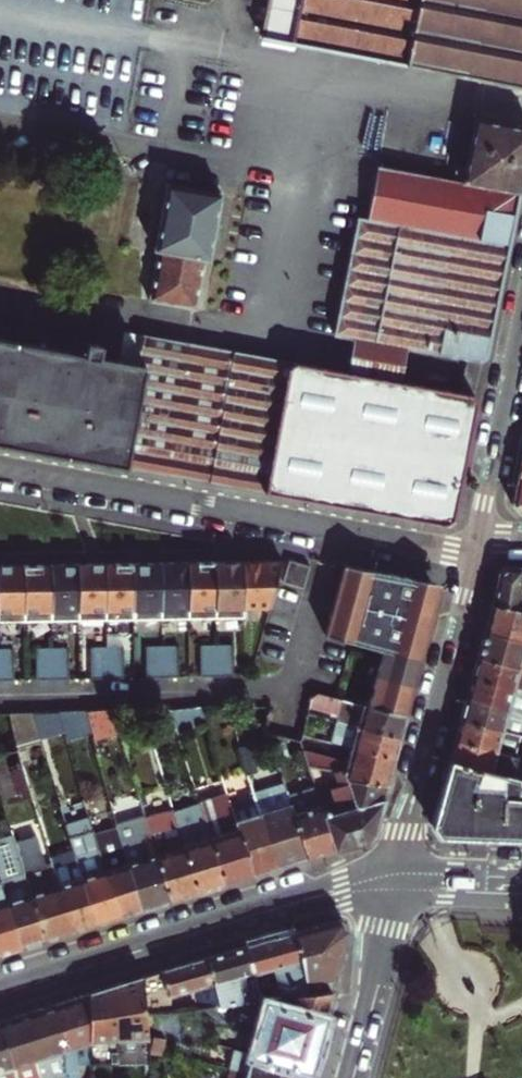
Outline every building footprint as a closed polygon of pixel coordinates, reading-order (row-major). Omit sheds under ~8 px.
[(260,39),(521,89),(521,0),(267,0),(260,39)] [(521,184),(521,126),(477,118),(466,168),(457,166),(454,180),(382,166),(372,218),(358,214),(334,334),(357,338),(410,347),(475,359),(479,360),(487,356),(521,184)] [(205,256),(211,257),(224,191),(165,177),(155,227),(159,228),(146,294),(195,306),(205,256)] [(477,403),(468,396),(403,385),(352,375),(138,338),(132,365),(97,359),(99,347),(67,342),(66,353),(0,341),(0,444),(277,496),(444,525),(453,519),(477,403)] [(352,375),(403,385),(407,364),(410,347),(357,338),(355,354),(352,375)] [(516,482),(512,503),(516,508),(518,512),(521,512),(521,483),(516,482)] [(386,645),(370,704),(407,714),(412,696),(416,682),(426,642),(439,596),(429,593),(417,590),(420,579),(347,558),(328,629),(386,645)] [(247,609),(266,609),(277,561),(262,562),(245,562),(247,609)] [(307,565),(287,561),(281,583),(302,588),(307,565)] [(219,620),(241,619),(241,609),(247,609),(245,562),(233,563),(217,563),(219,620)] [(136,621),(164,620),(162,563),(149,564),(134,564),(136,621)] [(164,620),(191,620),(190,563),(176,563),(162,563),(164,620)] [(191,620),(219,620),(217,563),(205,563),(190,563),(191,620)] [(80,622),(108,621),(107,564),(93,564),(79,565),(80,622)] [(108,621),(136,621),(134,564),(121,564),(107,564),(108,621)] [(25,622),(24,565),(10,566),(0,566),(0,623),(25,622)] [(25,622),(52,622),(51,565),(37,565),(24,565),(25,622)] [(52,622),(80,622),(79,565),(65,565),(51,565),(52,622)] [(508,566),(502,569),(498,573),(491,605),(521,611),(521,566),(508,566)] [(491,605),(487,620),(484,631),(521,640),(521,611),(491,605)] [(477,657),(521,669),(521,640),(484,631),(483,633),(480,646),(477,657)] [(200,645),(200,676),(232,676),(232,645),(200,645)] [(145,646),(146,678),(177,677),(177,646),(145,646)] [(90,648),(90,679),(122,678),(122,647),(90,648)] [(35,648),(35,679),(67,679),(67,648),(35,648)] [(12,681),(12,650),(0,650),(0,681),(12,681)] [(471,678),(521,692),(521,669),(477,657),(475,667),(471,678)] [(471,678),(468,690),(466,699),(521,715),(521,692),(471,678)] [(338,712),(336,719),(401,735),(404,725),(407,714),(370,704),(322,692),(314,699),(331,704),(330,710),(338,712)] [(466,699),(462,711),(460,721),(521,736),(521,715),(466,699)] [(169,708),(177,730),(208,722),(203,707),(169,708)] [(145,708),(142,708),(150,734),(161,730),(153,708),(145,708)] [(67,743),(92,736),(95,735),(86,709),(57,710),(67,743)] [(114,709),(86,709),(95,735),(96,739),(121,732),(114,709)] [(127,709),(114,709),(121,732),(121,734),(133,731),(127,709)] [(50,710),(33,711),(38,729),(54,724),(50,710)] [(33,711),(8,711),(19,748),(23,762),(35,759),(29,740),(40,735),(38,729),(33,711)] [(336,743),(344,744),(395,756),(399,744),(401,735),(336,719),(331,741),(336,743)] [(460,721),(457,730),(455,739),(516,756),(521,757),(521,736),(460,721)] [(516,756),(455,739),(452,748),(449,761),(504,775),(508,761),(514,762),(516,756)] [(336,743),(333,755),(347,758),(349,750),(342,749),(344,744),(336,743)] [(244,747),(251,774),(259,772),(252,744),(244,747)] [(347,758),(333,755),(305,747),(311,769),(389,781),(392,768),(395,756),(344,744),(342,749),(349,750),(347,758)] [(45,941),(62,935),(76,931),(53,857),(23,762),(19,748),(0,753),(0,794),(7,818),(45,941)] [(510,777),(504,775),(449,761),(431,825),(440,836),(500,838),(521,838),(521,779),(510,777)] [(510,777),(514,762),(508,761),(504,775),(510,777)] [(389,781),(311,769),(314,780),(316,785),(318,793),(334,849),(348,845),(368,839),(376,830),(386,793),(389,781)] [(258,799),(277,868),(290,863),(306,858),(288,794),(285,784),(257,793),(258,799)] [(316,785),(288,794),(306,858),(318,854),(334,849),(318,793),(316,785)] [(199,801),(201,806),(225,883),(239,879),(252,875),(232,806),(228,792),(199,801)] [(258,799),(232,806),(252,875),(263,872),(277,868),(258,799)] [(225,883),(201,806),(186,811),(185,808),(175,812),(200,891),(213,887),(225,883)] [(174,809),(146,818),(171,901),(187,896),(200,891),(175,812),(174,809)] [(75,850),(98,924),(108,921),(121,917),(94,831),(89,814),(66,821),(75,850)] [(145,814),(117,822),(118,824),(143,909),(156,906),(171,901),(146,818),(145,814)] [(0,820),(0,870),(23,947),(32,945),(45,941),(7,818),(0,820)] [(118,824),(94,831),(121,917),(132,913),(143,909),(118,824)] [(75,850),(53,857),(76,931),(88,927),(98,924),(75,850)] [(11,951),(23,947),(0,870),(0,954),(11,951)] [(309,995),(331,992),(347,931),(343,925),(339,921),(294,933),(309,995)] [(309,995),(294,933),(271,939),(247,946),(255,982),(261,980),(260,974),(276,971),(282,999),(309,995)] [(207,957),(219,1006),(261,1001),(266,1000),(265,995),(258,997),(255,982),(247,946),(228,951),(207,957)] [(197,991),(201,1008),(219,1006),(207,957),(179,966),(143,977),(146,1014),(180,1011),(176,996),(197,991)] [(91,1067),(150,1065),(149,1054),(148,1038),(146,1014),(143,977),(131,981),(104,989),(90,994),(91,1067)] [(261,1001),(264,1002),(324,1019),(327,1006),(331,992),(309,995),(282,999),(280,999),(266,1000),(261,1001)] [(91,1067),(90,994),(77,998),(63,1002),(65,1077),(83,1077),(83,1067),(91,1067)] [(63,1002),(51,1006),(35,1011),(35,1060),(38,1072),(38,1075),(39,1077),(65,1077),(63,1002)] [(324,1019),(264,1002),(250,1054),(310,1070),(316,1048),(324,1019)] [(35,1060),(35,1011),(19,1016),(0,1022),(0,1024),(13,1067),(17,1077),(39,1077),(38,1075),(38,1072),(35,1060)] [(13,1067),(0,1024),(0,1077),(17,1077),(13,1067)] [(167,1040),(148,1038),(149,1054),(164,1057),(167,1040)] [(247,1073),(265,1077),(308,1077),(310,1070),(250,1054),(233,1049),(227,1069),(247,1073)] [(247,1073),(227,1069),(225,1077),(265,1077),(247,1073)]
